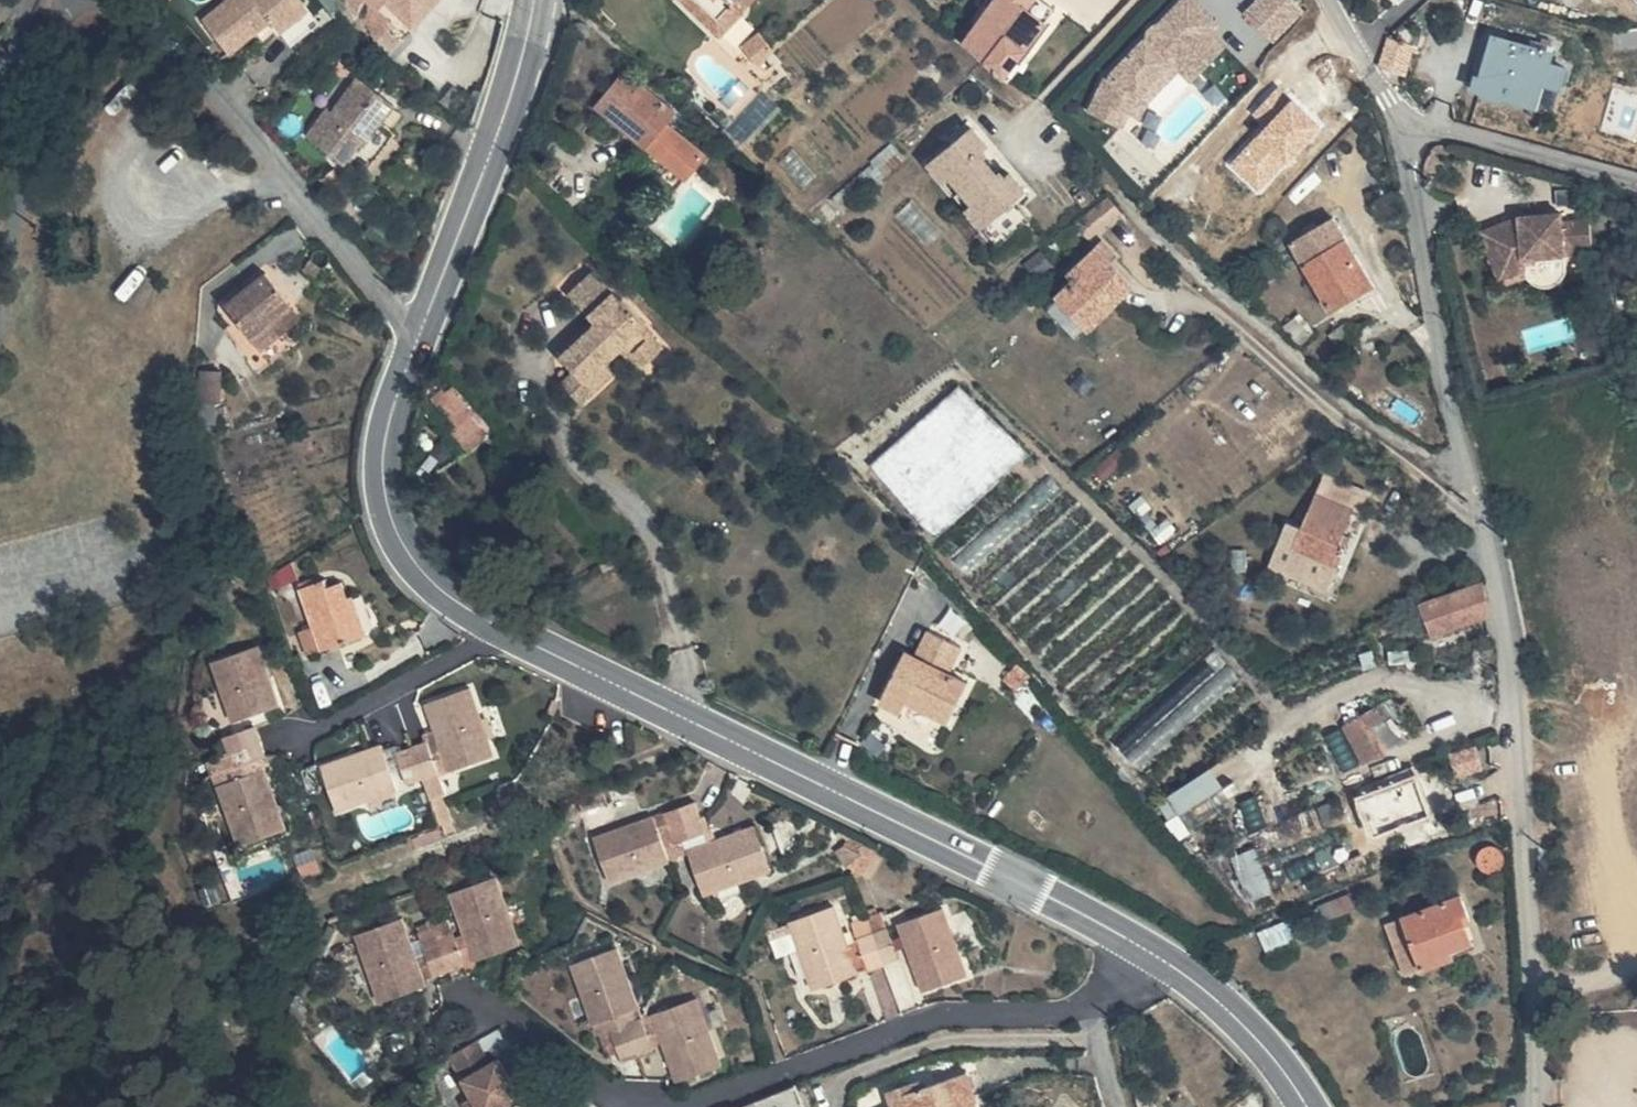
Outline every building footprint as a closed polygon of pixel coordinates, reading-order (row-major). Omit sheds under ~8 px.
[(204,18),(231,53),(254,34),(270,21),(276,26),(304,5),(300,0),(227,0),(204,18)] [(380,10),(383,7),(408,32),(425,13),(420,8),(408,20),(388,0),(370,0),(380,10)] [(408,20),(420,8),(425,13),(439,0),(388,0),(408,20)] [(686,1),(721,33),(744,9),(736,0),(687,0),(686,1)] [(744,9),(752,0),(736,0),(744,9)] [(1032,0),(995,0),(963,44),(1008,78),(1044,27),(1025,12),(1033,0),(1032,0)] [(1052,15),(1033,0),(1025,12),(1044,27),(1052,15)] [(1089,112),(1111,121),(1117,106),(1128,111),(1135,95),(1168,61),(1177,70),(1185,61),(1198,73),(1223,47),(1209,34),(1217,26),(1190,0),(1181,0),(1156,26),(1163,33),(1152,45),(1144,38),(1111,73),(1107,78),(1103,77),(1089,112)] [(1293,0),(1258,0),(1244,16),(1273,41),(1302,8),(1293,0)] [(262,45),(308,10),(304,5),(276,26),(270,21),(254,34),(262,45)] [(1145,35),(1144,38),(1152,45),(1163,33),(1156,26),(1154,27),(1150,29),(1149,30),(1147,33),(1145,35)] [(778,50),(761,29),(745,43),(761,64),(778,50)] [(1401,76),(1411,52),(1389,43),(1378,67),(1389,71),(1401,76)] [(1538,56),(1503,48),(1490,94),(1543,109),(1547,93),(1568,97),(1574,79),(1552,74),(1556,54),(1541,51),(1538,56)] [(1135,95),(1128,111),(1139,115),(1145,103),(1177,70),(1168,61),(1135,95)] [(1185,61),(1177,70),(1190,82),(1198,73),(1185,61)] [(299,138),(344,171),(364,152),(389,125),(382,118),(393,103),(357,76),(328,113),(321,109),(299,138)] [(601,101),(619,115),(638,91),(620,77),(601,101)] [(638,91),(619,115),(633,127),(651,140),(661,127),(668,117),(677,105),(646,81),(638,91)] [(1117,106),(1111,121),(1122,125),(1128,111),(1117,106)] [(712,151),(668,117),(661,127),(676,140),(665,153),(693,175),(712,151)] [(391,127),(389,125),(364,152),(344,171),(355,179),(391,127)] [(979,144),(963,126),(920,164),(995,248),(1027,219),(1008,196),(1018,187),(1003,170),(997,175),(992,170),(988,172),(975,158),(979,154),(975,148),(979,144)] [(682,189),(693,175),(665,153),(676,140),(661,127),(651,140),(640,155),(682,189)] [(1120,217),(1106,202),(1073,227),(1086,242),(1120,217)] [(1569,210),(1572,246),(1596,244),(1593,208),(1569,210)] [(1496,216),(1452,228),(1461,264),(1498,254),(1498,262),(1539,260),(1552,260),(1571,259),(1569,221),(1545,223),(1535,223),(1534,215),(1496,216)] [(1288,242),(1325,312),(1344,303),(1368,290),(1331,219),(1288,242)] [(1114,256),(1102,243),(1049,288),(1081,327),(1130,288),(1108,261),(1114,256)] [(1498,254),(1461,264),(1466,282),(1497,274),(1498,262),(1498,254)] [(1539,260),(1498,262),(1500,284),(1505,285),(1508,286),(1513,286),(1518,286),(1524,286),(1531,285),(1537,283),(1540,282),(1539,260)] [(291,299),(266,268),(227,300),(238,314),(226,324),(262,367),(293,341),(271,315),(291,299)] [(621,298),(591,270),(570,292),(603,324),(592,335),(584,328),(560,351),(579,370),(600,390),(624,368),(616,359),(631,345),(650,364),(670,344),(647,323),(651,319),(625,295),(621,298)] [(291,299),(271,315),(282,327),(301,311),(291,299)] [(1312,335),(1293,319),(1283,330),(1301,346),(1312,335)] [(679,353),(670,344),(650,364),(658,373),(679,353)] [(218,405),(217,368),(203,368),(204,405),(218,405)] [(600,390),(579,370),(568,381),(589,401),(600,390)] [(964,382),(905,434),(919,450),(937,451),(954,436),(954,450),(972,471),(983,471),(984,448),(1001,467),(1002,438),(997,432),(984,443),(984,418),(996,419),(964,382)] [(478,413),(456,386),(449,391),(455,399),(445,408),(459,425),(454,429),(469,447),(490,431),(476,415),(478,413)] [(1349,505),(1304,485),(1297,509),(1331,527),(1339,526),(1349,505)] [(1331,527),(1297,509),(1272,559),(1317,583),(1325,565),(1316,561),(1319,552),(1331,527)] [(1272,559),(1280,538),(1266,531),(1248,574),(1305,600),(1317,583),(1272,559)] [(1329,557),(1319,552),(1316,561),(1325,565),(1329,557)] [(306,593),(302,585),(262,601),(290,663),(346,638),(331,607),(327,609),(317,588),(306,593)] [(1465,619),(1462,600),(1396,626),(1407,647),(1436,635),(1435,631),(1465,619)] [(932,662),(899,645),(886,673),(878,669),(855,719),(877,730),(882,720),(920,738),(940,698),(919,688),(932,662)] [(1220,650),(1118,740),(1141,766),(1243,676),(1220,650)] [(259,710),(237,651),(196,666),(217,723),(259,710)] [(466,763),(442,696),(397,713),(408,745),(421,779),(466,763)] [(1373,763),(1357,725),(1322,740),(1339,778),(1373,763)] [(209,757),(241,746),(236,732),(205,742),(209,757)] [(421,779),(408,745),(393,750),(405,785),(421,779)] [(241,746),(209,757),(195,762),(200,776),(247,760),(241,746)] [(376,756),(394,807),(398,818),(416,812),(405,785),(393,750),(376,756)] [(370,794),(355,752),(301,771),(315,814),(370,794)] [(385,811),(394,807),(376,756),(366,760),(385,811)] [(1452,761),(1425,768),(1430,791),(1457,784),(1452,761)] [(1217,766),(1171,789),(1181,809),(1227,785),(1217,766)] [(272,830),(252,775),(206,790),(226,846),(272,830)] [(1331,798),(1333,805),(1347,800),(1389,783),(1387,777),(1331,798)] [(1389,783),(1347,800),(1362,843),(1388,834),(1384,823),(1401,816),(1389,783)] [(1220,791),(1171,817),(1180,833),(1229,808),(1220,791)] [(1349,848),(1362,843),(1347,800),(1333,805),(1349,848)] [(584,891),(651,866),(648,854),(658,850),(652,834),(677,824),(672,809),(567,847),(584,891)] [(421,825),(416,812),(398,818),(403,832),(421,825)] [(1404,828),(1401,816),(1384,823),(1388,834),(1404,828)] [(648,854),(651,866),(667,860),(683,905),(748,881),(732,837),(688,853),(677,824),(652,834),(658,850),(648,854)] [(426,840),(421,825),(403,832),(406,843),(408,847),(426,840)] [(1234,853),(1248,898),(1274,891),(1261,845),(1234,853)] [(252,864),(257,882),(291,872),(286,854),(252,864)] [(410,895),(406,884),(390,890),(393,900),(410,895)] [(498,962),(475,891),(431,906),(444,947),(455,977),(498,962)] [(1446,933),(1436,906),(1381,926),(1401,979),(1421,971),(1417,962),(1445,952),(1439,935),(1446,933)] [(947,980),(923,913),(880,929),(903,995),(947,980)] [(865,973),(847,922),(817,931),(813,917),(770,932),(792,999),(836,985),(833,976),(849,972),(851,978),(865,973)] [(861,917),(847,922),(865,973),(880,968),(861,917)] [(388,971),(374,934),(330,948),(353,1017),(398,1001),(397,996),(388,971)] [(455,977),(444,947),(431,952),(441,982),(455,977)] [(431,952),(414,958),(424,987),(441,982),(431,952)] [(424,987),(414,958),(399,963),(400,967),(408,992),(424,987)] [(602,1074),(618,1069),(607,1037),(615,1034),(590,960),(547,974),(573,1048),(592,1042),(602,1074)] [(408,992),(400,967),(388,971),(397,996),(408,992)] [(282,1016),(272,1007),(264,1022),(272,1034),(282,1016)] [(621,1032),(615,1034),(607,1037),(618,1069),(644,1060),(655,1089),(697,1073),(673,1009),(620,1029),(621,1032)] [(448,1059),(423,1073),(443,1106),(491,1106),(471,1074),(461,1080),(448,1059)] [(955,1083),(911,1096),(903,1099),(900,1092),(875,1099),(878,1106),(962,1106),(955,1083)] [(911,1096),(908,1089),(900,1092),(903,1099),(911,1096)] [(767,1096),(740,1106),(772,1106),(767,1096)]
